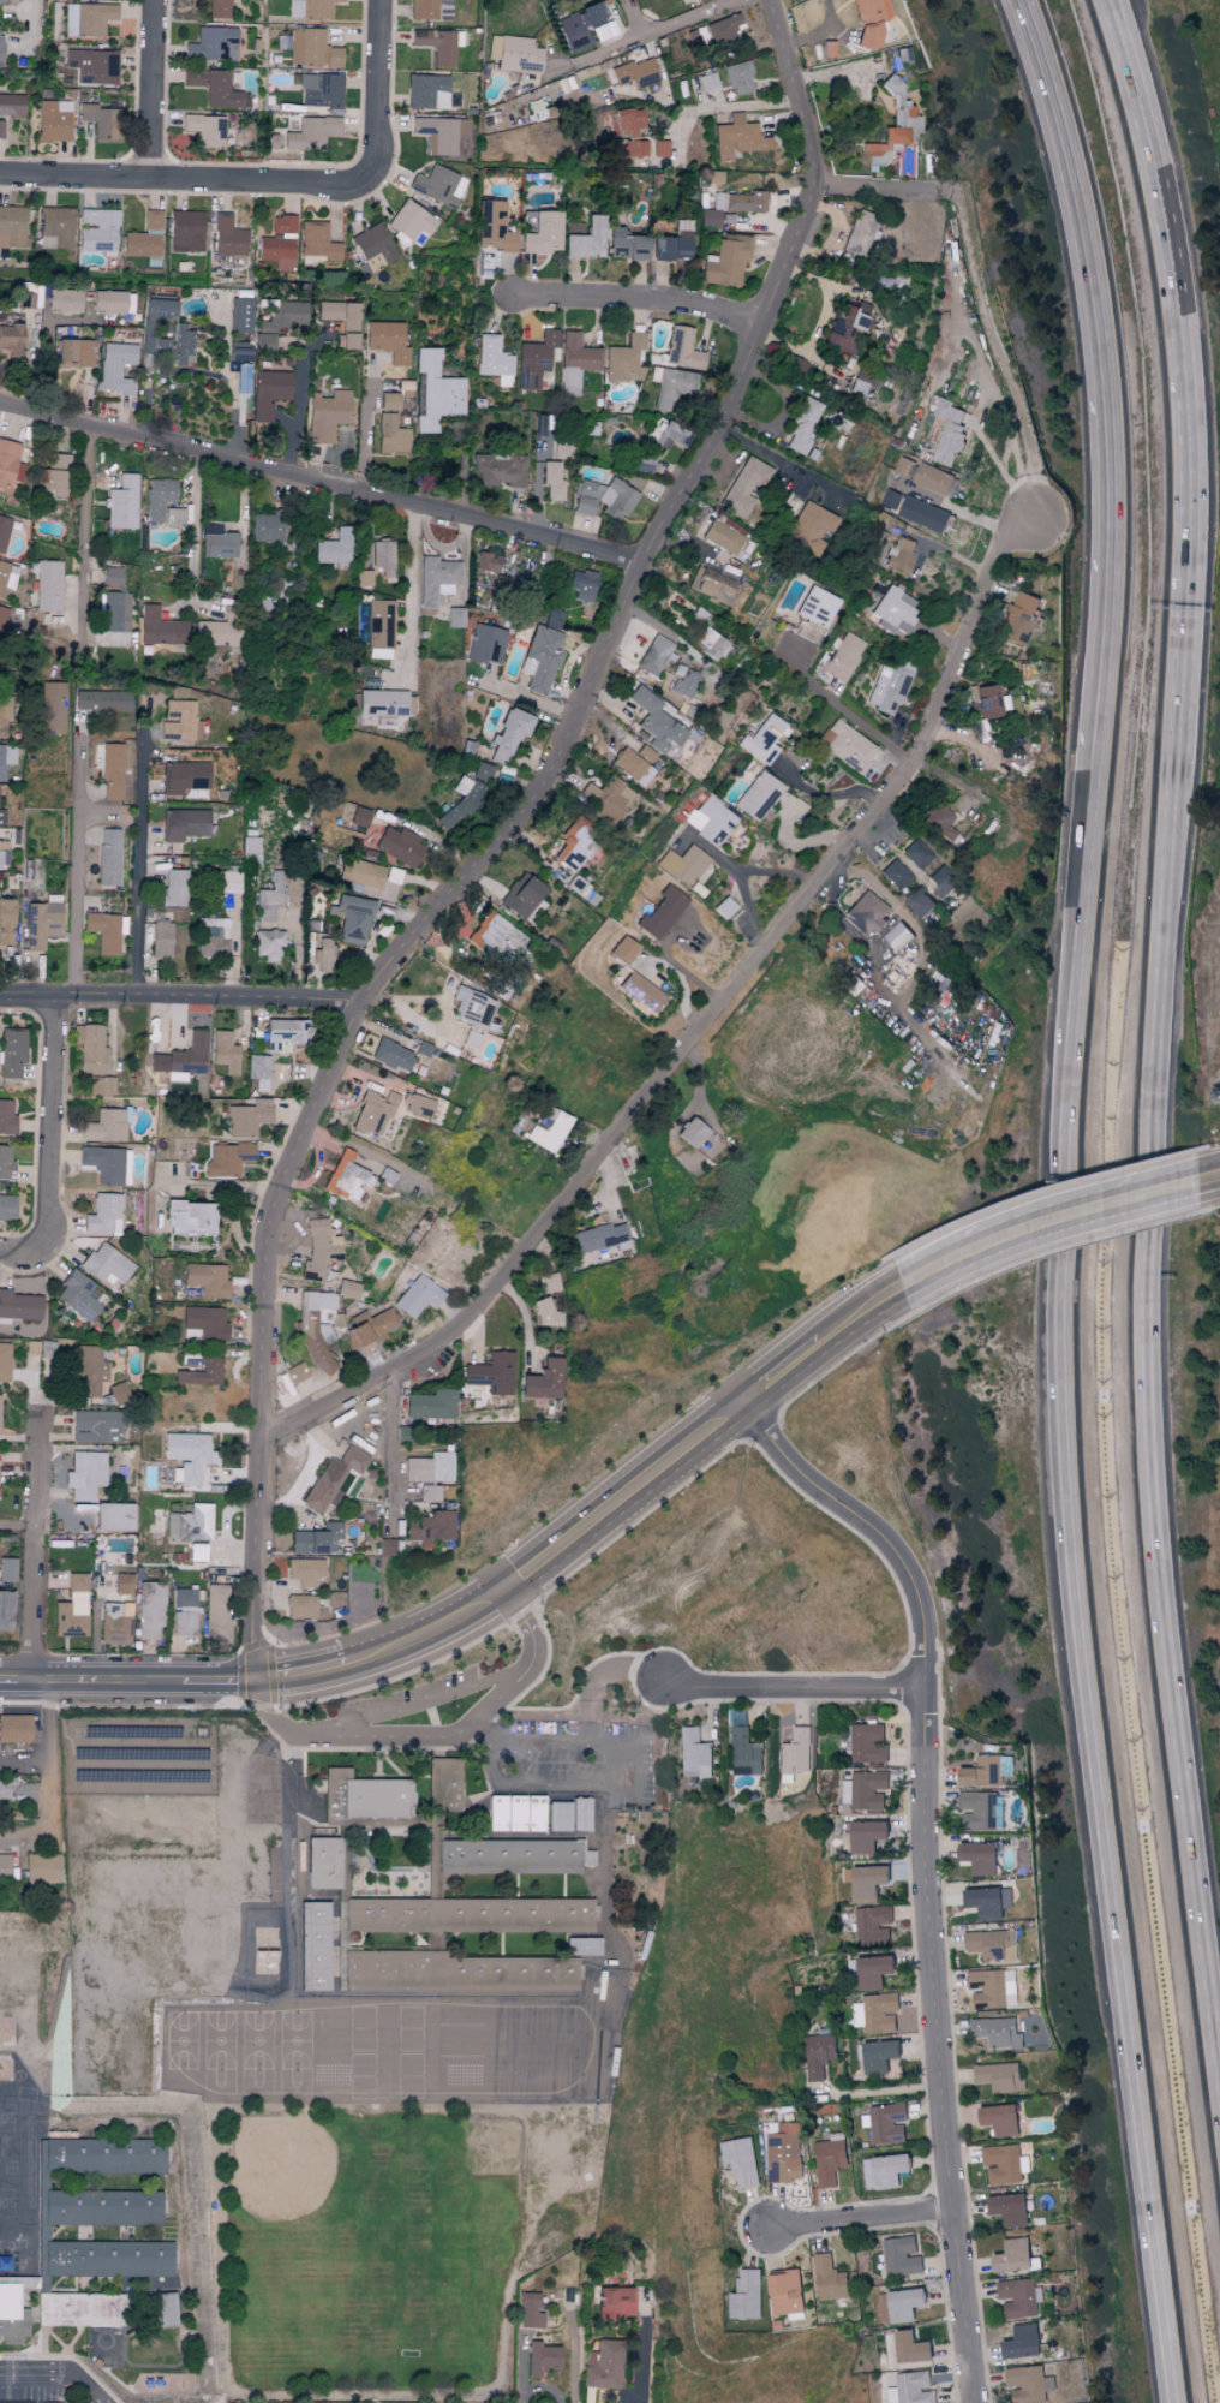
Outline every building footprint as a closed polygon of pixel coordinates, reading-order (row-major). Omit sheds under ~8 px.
[(208,18),(230,18),(230,0),(208,0),(208,18)] [(288,18),(330,18),(331,2),(344,2),(344,0),(289,0),(288,18)] [(451,0),(411,0),(410,19),(450,20),(451,0)] [(863,50),(883,45),(877,21),(889,19),(885,0),(851,0),(863,50)] [(569,55),(591,46),(585,28),(591,26),(597,42),(614,36),(602,2),(555,20),(569,55)] [(117,5),(65,3),(64,36),(104,37),(104,21),(117,21),(117,5)] [(711,47),(735,41),(732,26),(742,24),(740,15),(705,22),(711,47)] [(236,61),(237,28),(197,27),(197,43),(185,43),(185,59),(236,61)] [(342,45),(338,45),(338,29),(289,28),(289,35),(276,35),(276,49),(290,49),(290,65),(342,66),(342,45)] [(455,68),(455,46),(462,46),(462,31),(411,30),(411,46),(434,47),(433,68),(455,68)] [(530,38),(501,35),(497,70),(540,74),(543,49),(529,48),(530,38)] [(499,36),(489,36),(488,59),(498,60),(499,36)] [(77,68),(77,83),(117,84),(117,51),(66,50),(65,68),(77,68)] [(892,50),(880,59),(887,70),(899,61),(892,50)] [(616,86),(630,81),(634,90),(660,81),(650,56),(610,71),(616,86)] [(730,95),(753,92),(749,62),(726,65),(730,95)] [(206,107),(247,108),(247,92),(228,91),(229,71),(183,70),(183,86),(206,86),(206,107)] [(697,77),(702,93),(718,87),(713,72),(697,77)] [(594,76),(598,88),(609,85),(606,73),(594,76)] [(862,164),(887,164),(898,155),(898,146),(916,146),(916,134),(921,131),(921,120),(906,101),(902,101),(902,85),(893,73),(880,83),(892,100),(893,127),(884,127),(884,143),(861,144),(862,164)] [(343,75),(301,74),(300,106),(342,107),(343,75)] [(448,109),(449,76),(408,75),(408,108),(448,109)] [(24,116),(25,95),(0,95),(0,115),(24,116)] [(37,141),(70,142),(70,101),(38,101),(37,141)] [(118,143),(119,109),(96,108),(96,104),(80,104),(79,121),(94,122),(94,142),(118,143)] [(637,139),(636,128),(644,127),(643,109),(616,110),(617,131),(628,131),(628,139),(637,139)] [(715,125),(716,161),(731,161),(731,151),(771,151),(771,138),(758,138),(758,123),(743,123),(743,113),(730,113),(730,125),(715,125)] [(182,131),(198,132),(197,148),(224,148),(224,116),(183,115),(182,131)] [(284,132),(284,148),(324,149),(324,134),(340,134),(340,118),(299,117),(298,133),(284,132)] [(456,156),(457,119),(412,118),(412,134),(428,135),(427,155),(456,156)] [(653,157),(668,157),(668,142),(653,141),(653,157)] [(617,157),(647,157),(647,143),(617,143),(617,157)] [(408,190),(455,209),(467,179),(432,165),(426,179),(414,174),(408,190)] [(766,191),(750,191),(750,195),(712,194),(712,209),(701,209),(700,229),(721,229),(721,211),(765,212),(766,191)] [(438,220),(405,199),(386,229),(401,238),(402,237),(421,248),(438,220)] [(517,232),(504,232),(504,201),(479,201),(478,242),(489,242),(489,250),(516,251),(517,232)] [(0,207),(0,248),(26,247),(25,207),(0,207)] [(40,249),(73,249),(73,208),(41,208),(40,249)] [(865,257),(879,217),(857,209),(843,249),(865,257)] [(118,210),(80,210),(79,253),(117,253),(118,210)] [(124,232),(123,255),(147,256),(147,264),(160,265),(162,211),(145,210),(144,233),(124,232)] [(170,252),(202,253),(203,212),(171,211),(170,252)] [(561,253),(562,211),(536,211),(535,234),(522,234),(522,253),(561,253)] [(523,233),(534,233),(534,212),(524,212),(523,233)] [(246,256),(247,229),(231,229),(231,213),(215,213),(214,255),(246,256)] [(566,258),(605,258),(604,215),(586,215),(586,223),(565,223),(566,258)] [(294,271),(295,216),(271,216),(271,237),(259,236),(258,260),(276,260),(276,271),(294,271)] [(341,262),(342,243),(327,243),(327,223),(302,222),(301,262),(341,262)] [(350,238),(364,263),(358,266),(363,276),(399,258),(380,222),(350,238)] [(647,236),(623,236),(623,228),(609,228),(609,259),(647,259),(647,236)] [(653,237),(653,259),(691,260),(692,232),(677,231),(677,238),(653,237)] [(751,237),(718,234),(716,256),(703,255),(700,283),(740,287),(743,261),(748,261),(751,237)] [(48,312),(81,312),(82,290),(48,290),(48,312)] [(134,292),(93,291),(93,313),(133,314),(134,292)] [(145,297),(142,365),(192,367),(194,331),(185,331),(185,324),(174,324),(176,298),(145,297)] [(252,299),(230,298),(230,333),(251,333),(252,299)] [(307,301),(268,302),(268,321),(257,322),(257,352),(275,352),(275,333),(290,332),(290,325),(308,325),(307,301)] [(318,320),(343,321),(343,331),(360,332),(360,303),(318,302),(318,320)] [(825,346),(855,355),(867,318),(856,314),(858,308),(846,305),(842,318),(834,315),(825,346)] [(366,350),(391,351),(391,366),(410,367),(410,347),(403,347),(403,323),(367,322),(366,350)] [(693,328),(672,324),(664,363),(703,370),(706,353),(689,350),(693,328)] [(0,327),(0,348),(9,348),(8,357),(22,358),(23,328),(0,327)] [(518,343),(517,390),(539,390),(539,371),(549,371),(550,347),(557,347),(557,329),(541,329),(540,344),(518,343)] [(561,396),(579,396),(580,371),(600,371),(600,348),(579,348),(580,332),(562,331),(561,396)] [(643,367),(637,367),(638,351),(645,351),(645,332),(628,332),(628,347),(606,347),(605,381),(643,382),(643,367)] [(359,334),(338,333),(337,349),(358,350),(359,334)] [(477,375),(497,375),(497,387),(512,387),(512,354),(499,354),(499,335),(478,335),(477,375)] [(57,367),(94,368),(94,341),(58,340),(57,367)] [(100,390),(116,390),(116,395),(135,396),(135,379),(120,379),(121,365),(136,365),(137,345),(102,343),(100,390)] [(230,345),(229,361),(247,361),(248,345),(230,345)] [(465,378),(440,378),(440,348),(416,348),(416,373),(424,373),(424,413),(417,413),(417,433),(439,433),(439,416),(465,416),(465,378)] [(697,374),(651,366),(648,381),(657,382),(652,409),(678,414),(680,400),(693,402),(697,374)] [(292,373),(254,372),(253,423),(271,423),(272,400),(291,401),(292,373)] [(236,393),(248,393),(249,381),(236,380),(236,393)] [(334,443),(334,423),(350,424),(350,390),(331,390),(331,396),(310,396),(309,443),(334,443)] [(400,393),(381,393),(380,411),(399,411),(400,393)] [(782,446),(801,455),(825,406),(805,397),(782,446)] [(967,409),(950,405),(951,402),(939,399),(935,415),(946,418),(935,461),(957,466),(968,425),(963,424),(967,409)] [(409,453),(410,428),(396,428),(396,413),(379,413),(378,452),(409,453)] [(665,449),(669,442),(684,449),(691,434),(665,421),(654,444),(665,449)] [(572,458),(571,439),(553,439),(554,459),(572,458)] [(9,495),(12,481),(22,483),(26,465),(16,463),(20,444),(0,440),(0,494),(9,495)] [(38,470),(37,495),(66,496),(67,455),(48,454),(48,470),(38,470)] [(525,488),(525,455),(474,454),(474,472),(478,472),(478,484),(508,485),(508,487),(525,488)] [(894,470),(909,476),(915,461),(901,454),(894,470)] [(773,469),(746,455),(718,508),(744,522),(756,500),(747,495),(752,485),(762,490),(773,469)] [(562,501),(562,462),(543,461),(543,485),(547,485),(546,501),(562,501)] [(949,495),(957,475),(921,461),(913,480),(949,495)] [(106,528),(137,529),(138,474),(119,474),(119,490),(107,490),(106,528)] [(638,493),(611,478),(606,486),(578,482),(573,512),(594,516),(595,506),(601,512),(621,523),(638,493)] [(176,480),(148,480),(147,522),(162,522),(163,502),(176,502),(176,480)] [(903,494),(888,487),(881,502),(897,508),(903,494)] [(953,512),(908,492),(899,513),(944,532),(953,512)] [(782,545),(816,561),(835,516),(802,501),(782,545)] [(182,508),(164,509),(165,526),(183,526),(182,508)] [(251,542),(283,543),(284,515),(252,515),(251,542)] [(0,517),(0,553),(3,554),(12,519),(0,517)] [(736,555),(746,530),(728,522),(727,525),(711,518),(702,540),(736,555)] [(201,557),(236,558),(237,533),(221,533),(221,525),(202,524),(201,557)] [(315,563),(352,564),(352,527),(337,526),(337,541),(315,541),(315,563)] [(890,547),(885,566),(908,572),(917,540),(901,536),(897,549),(890,547)] [(392,541),(372,541),(373,567),(382,567),(382,578),(393,578),(392,541)] [(504,574),(507,558),(478,552),(475,569),(504,574)] [(460,561),(436,561),(436,556),(421,556),(420,608),(436,608),(436,595),(452,595),(452,585),(460,585),(460,561)] [(62,562),(30,561),(30,572),(37,573),(36,611),(61,612),(62,562)] [(1,600),(4,588),(13,590),(19,566),(0,562),(0,600),(1,600)] [(728,606),(738,582),(697,564),(687,588),(728,606)] [(103,587),(122,588),(123,567),(104,567),(103,587)] [(575,590),(574,599),(592,603),(598,574),(572,569),(568,589),(575,590)] [(372,571),(357,570),(357,585),(371,586),(372,571)] [(838,600),(810,585),(795,614),(823,629),(838,600)] [(870,613),(880,619),(876,625),(891,635),(895,629),(905,636),(923,610),(888,586),(870,613)] [(1040,596),(1019,590),(1016,602),(1009,601),(998,640),(1026,647),(1040,596)] [(122,631),(122,592),(105,593),(105,631),(122,631)] [(368,649),(393,648),(392,600),(367,601),(368,649)] [(158,605),(141,604),(140,644),(187,645),(187,621),(158,620),(158,605)] [(1,643),(9,608),(0,606),(0,643),(1,643)] [(448,627),(464,628),(465,608),(448,608),(448,627)] [(563,612),(548,609),(544,627),(559,630),(563,612)] [(196,622),(195,645),(241,646),(242,623),(196,622)] [(499,666),(507,631),(474,623),(466,659),(499,666)] [(545,696),(564,635),(533,625),(519,672),(529,675),(525,690),(545,696)] [(867,645),(844,630),(819,669),(842,684),(867,645)] [(674,645),(654,634),(636,667),(656,678),(674,645)] [(703,654),(714,662),(728,642),(716,634),(703,654)] [(368,658),(390,659),(390,650),(369,649),(368,658)] [(895,716),(911,671),(883,661),(867,705),(895,716)] [(692,699),(700,673),(684,668),(680,681),(674,679),(670,692),(692,699)] [(970,688),(972,698),(977,697),(980,720),(1002,717),(998,684),(970,688)] [(647,745),(669,759),(687,731),(655,712),(662,701),(636,686),(627,700),(646,712),(636,728),(651,737),(647,745)] [(132,692),(75,691),(75,711),(131,712),(132,692)] [(359,691),(359,713),(412,714),(413,692),(359,691)] [(9,739),(11,699),(0,699),(0,738),(9,739)] [(195,701),(165,700),(164,721),(161,721),(160,740),(201,741),(202,721),(194,721),(195,701)] [(535,717),(508,707),(497,736),(492,734),(489,743),(494,745),(489,760),(507,767),(518,735),(527,739),(535,717)] [(778,750),(771,745),(785,727),(769,714),(750,739),(745,734),(737,746),(765,767),(778,750)] [(877,749),(836,717),(816,742),(857,774),(877,749)] [(123,744),(102,744),(102,801),(122,801),(123,744)] [(0,745),(0,782),(5,782),(5,764),(15,765),(16,745),(0,745)] [(634,755),(647,766),(655,756),(641,745),(634,755)] [(639,788),(653,771),(624,747),(610,764),(639,788)] [(488,784),(493,767),(477,761),(472,778),(488,784)] [(183,789),(209,789),(209,763),(165,762),(164,796),(183,796),(183,789)] [(756,823),(784,788),(762,770),(734,805),(756,823)] [(437,822),(449,833),(486,793),(464,773),(451,787),(461,796),(437,822)] [(584,782),(573,802),(612,824),(631,791),(606,777),(599,790),(584,782)] [(685,822),(716,847),(739,819),(708,794),(685,822)] [(955,818),(937,803),(922,821),(950,844),(957,835),(947,827),(955,818)] [(367,828),(370,810),(353,807),(350,825),(367,828)] [(208,837),(209,811),(165,810),(164,842),(182,843),(182,836),(208,837)] [(553,858),(573,874),(599,842),(573,821),(559,838),(565,843),(553,858)] [(374,851),(417,867),(427,840),(399,830),(398,832),(384,826),(374,851)] [(120,830),(100,829),(98,886),(119,886),(120,830)] [(656,864),(687,889),(710,860),(679,835),(656,864)] [(260,838),(243,837),(242,863),(259,864),(260,838)] [(920,870),(934,857),(917,838),(902,852),(920,870)] [(338,878),(380,891),(386,870),(344,857),(338,878)] [(904,895),(917,881),(893,859),(880,874),(904,895)] [(927,881),(946,897),(960,881),(941,864),(927,881)] [(403,870),(388,867),(385,882),(400,885),(403,870)] [(162,906),(185,907),(187,870),(163,870),(162,906)] [(240,894),(240,872),(221,871),(220,893),(240,894)] [(258,890),(258,922),(274,922),(274,907),(285,907),(284,871),(271,871),(272,889),(258,890)] [(523,921),(546,890),(522,872),(499,903),(523,921)] [(374,898),(376,891),(348,882),(345,889),(374,898)] [(637,926),(657,941),(689,901),(670,885),(637,926)] [(924,919),(938,903),(919,887),(905,902),(924,919)] [(893,914),(866,890),(845,913),(872,938),(893,914)] [(367,946),(372,900),(336,896),(334,917),(341,918),(338,942),(367,946)] [(13,946),(14,900),(0,900),(0,945),(13,946)] [(26,951),(44,951),(44,937),(61,937),(61,904),(27,904),(26,951)] [(483,943),(497,956),(506,946),(510,949),(521,938),(493,909),(464,938),(476,950),(483,943)] [(98,956),(119,956),(119,931),(126,932),(126,919),(119,919),(120,915),(84,914),(83,932),(99,932),(98,956)] [(230,919),(198,919),(197,957),(229,958),(230,919)] [(917,936),(903,920),(886,934),(899,950),(917,936)] [(151,958),(171,958),(172,923),(152,923),(151,958)] [(255,960),(279,960),(279,946),(284,946),(284,932),(256,930),(255,960)] [(639,946),(621,936),(609,956),(627,966),(639,946)] [(318,973),(332,973),(333,939),(319,938),(319,950),(313,950),(313,963),(318,963),(318,973)] [(619,988),(653,1014),(666,998),(631,971),(619,988)] [(497,1026),(487,1023),(495,999),(456,987),(452,1000),(457,1002),(451,1020),(495,1034),(497,1026)] [(266,1052),(291,1052),(291,1044),(310,1044),(311,1019),(266,1019),(266,1052)] [(106,1073),(106,1047),(102,1046),(103,1025),(73,1024),(72,1043),(80,1043),(79,1072),(106,1073)] [(26,1029),(1,1028),(0,1052),(0,1077),(20,1078),(20,1064),(25,1064),(26,1029)] [(150,1054),(149,1071),(167,1071),(166,1081),(186,1081),(187,1072),(205,1073),(206,1031),(189,1030),(188,1051),(168,1050),(168,1055),(150,1054)] [(239,1045),(231,1044),(231,1031),(213,1030),(212,1064),(226,1064),(225,1075),(238,1075),(239,1045)] [(401,1048),(428,1060),(434,1047),(407,1035),(401,1048)] [(371,1061),(424,1075),(429,1056),(376,1042),(371,1061)] [(248,1078),(256,1079),(255,1091),(270,1091),(271,1055),(249,1054),(248,1078)] [(88,1095),(113,1095),(114,1077),(89,1076),(88,1095)] [(380,1138),(398,1095),(388,1091),(385,1097),(366,1090),(351,1126),(380,1138)] [(403,1113),(431,1117),(434,1099),(406,1094),(403,1113)] [(252,1106),(227,1105),(227,1137),(256,1137),(256,1123),(271,1123),(272,1098),(252,1098),(252,1106)] [(16,1134),(16,1114),(12,1114),(13,1100),(0,1099),(0,1134),(16,1134)] [(570,1119),(545,1104),(525,1138),(550,1154),(570,1119)] [(97,1108),(96,1122),(81,1122),(80,1141),(127,1142),(128,1109),(97,1108)] [(676,1134),(696,1149),(710,1131),(691,1116),(676,1134)] [(204,1177),(239,1176),(238,1163),(254,1163),(254,1144),(209,1145),(209,1162),(203,1162),(204,1177)] [(8,1171),(12,1171),(12,1145),(0,1145),(0,1178),(8,1178),(8,1171)] [(78,1165),(96,1166),(96,1184),(122,1185),(123,1148),(79,1147),(78,1165)] [(323,1190),(353,1203),(361,1183),(369,1186),(373,1176),(360,1170),(365,1158),(341,1148),(323,1190)] [(83,1232),(120,1233),(121,1194),(93,1193),(93,1215),(84,1214),(83,1232)] [(16,1220),(16,1195),(0,1195),(0,1219),(16,1220)] [(215,1233),(215,1202),(169,1201),(168,1233),(215,1233)] [(340,1236),(328,1236),(328,1219),(307,1219),(309,1261),(301,1261),(302,1281),(324,1281),(323,1261),(341,1260),(340,1236)] [(570,1235),(576,1255),(628,1240),(622,1220),(570,1235)] [(80,1267),(101,1282),(108,1273),(122,1283),(135,1265),(99,1240),(80,1267)] [(184,1286),(201,1286),(201,1298),(229,1298),(229,1279),(225,1279),(225,1265),(185,1264),(184,1286)] [(107,1293),(71,1271),(54,1300),(90,1321),(107,1293)] [(560,1292),(557,1272),(538,1275),(542,1295),(560,1292)] [(432,1308),(444,1294),(421,1273),(393,1303),(411,1320),(427,1302),(432,1308)] [(42,1296),(10,1294),(10,1289),(0,1289),(0,1317),(41,1319),(42,1296)] [(336,1294),(299,1291),(296,1333),(305,1333),(302,1368),(332,1371),(333,1347),(318,1346),(319,1335),(328,1336),(328,1325),(316,1325),(317,1308),(335,1310),(336,1294)] [(561,1326),(561,1312),(550,1312),(550,1299),(536,1299),(535,1326),(561,1326)] [(183,1339),(226,1340),(226,1308),(183,1307),(183,1339)] [(355,1325),(349,1329),(360,1351),(387,1338),(384,1332),(398,1325),(390,1307),(369,1318),(365,1310),(351,1317),(355,1325)] [(9,1381),(10,1343),(0,1343),(0,1381),(9,1381)] [(101,1346),(74,1346),(74,1397),(99,1396),(99,1381),(108,1381),(108,1362),(101,1362),(101,1346)] [(463,1385),(488,1385),(488,1395),(512,1395),(513,1351),(489,1351),(489,1365),(464,1365),(463,1385)] [(562,1358),(542,1357),(542,1376),(522,1375),(522,1397),(561,1398),(562,1358)] [(202,1372),(175,1371),(174,1383),(221,1385),(221,1359),(203,1358),(202,1372)] [(292,1384),(309,1376),(302,1362),(285,1370),(292,1384)] [(456,1389),(433,1388),(432,1395),(407,1394),(406,1417),(455,1418),(456,1389)] [(120,1443),(121,1412),(73,1411),(72,1442),(120,1443)] [(323,1515),(345,1468),(361,1475),(369,1457),(346,1446),(338,1462),(326,1457),(303,1505),(323,1515)] [(70,1501),(92,1501),(93,1489),(105,1489),(106,1452),(71,1452),(70,1501)] [(405,1458),(405,1482),(454,1482),(453,1452),(430,1452),(430,1458),(405,1458)] [(441,1486),(420,1485),(420,1501),(440,1502),(441,1486)] [(166,1540),(211,1541),(212,1504),(191,1503),(190,1514),(166,1513),(166,1540)] [(96,1506),(95,1531),(133,1531),(133,1507),(96,1506)] [(431,1539),(454,1539),(455,1510),(432,1510),(431,1517),(406,1516),(406,1539),(419,1539),(419,1548),(431,1548),(431,1539)] [(291,1553),(335,1553),(335,1539),(342,1539),(342,1522),(323,1522),(324,1530),(291,1531),(291,1553)] [(394,1554),(395,1539),(380,1538),(380,1547),(388,1548),(388,1554),(394,1554)] [(206,1561),(207,1544),(190,1544),(190,1560),(206,1561)] [(16,1558),(0,1558),(0,1582),(16,1582),(16,1558)] [(298,1588),(316,1588),(316,1576),(324,1577),(324,1559),(288,1558),(287,1578),(298,1578),(298,1588)] [(89,1636),(87,1573),(68,1574),(68,1602),(54,1602),(55,1636),(89,1636)] [(116,1574),(116,1594),(129,1593),(129,1574),(116,1574)] [(164,1584),(140,1584),(139,1640),(164,1640),(164,1584)] [(230,1584),(207,1584),(206,1643),(230,1643),(230,1584)] [(174,1610),(173,1635),(196,1636),(198,1589),(174,1588),(174,1610)] [(14,1591),(0,1591),(0,1631),(13,1631),(14,1591)] [(316,1595),(286,1595),(287,1618),(317,1618),(316,1595)] [(132,1603),(102,1603),(102,1643),(131,1643),(132,1603)] [(30,1742),(30,1715),(0,1715),(0,1742),(30,1742)] [(852,1761),(889,1760),(889,1741),(885,1741),(885,1722),(851,1723),(852,1761)] [(702,1741),(702,1724),(683,1725),(685,1776),(714,1775),(713,1741),(702,1741)] [(813,1771),(812,1724),(794,1725),(795,1741),(782,1741),(783,1772),(813,1771)] [(733,1725),(734,1773),(765,1772),(764,1741),(750,1742),(750,1725),(733,1725)] [(1015,1755),(978,1754),(977,1766),(962,1765),(961,1784),(1004,1785),(1005,1774),(1015,1775),(1015,1755)] [(427,1808),(460,1808),(461,1758),(429,1757),(427,1808)] [(412,1779),(350,1779),(350,1767),(324,1767),(324,1825),(347,1825),(347,1817),(412,1817),(412,1779)] [(890,1770),(852,1770),(852,1779),(842,1779),(843,1802),(852,1802),(852,1808),(886,1808),(885,1789),(890,1789),(890,1770)] [(8,1799),(9,1779),(0,1779),(0,1799),(8,1799)] [(998,1791),(960,1790),(959,1809),(964,1809),(964,1828),(997,1829),(998,1791)] [(545,1795),(489,1795),(489,1824),(525,1824),(525,1831),(545,1831),(545,1795)] [(591,1798),(573,1797),(572,1831),(590,1831),(591,1798)] [(549,1831),(571,1831),(570,1802),(549,1802),(549,1831)] [(842,1842),(852,1842),(852,1852),(875,1852),(875,1838),(890,1838),(890,1821),(842,1820),(842,1842)] [(342,1838),(308,1838),(307,1889),(341,1889),(342,1838)] [(438,1841),(438,1875),(581,1873),(580,1839),(438,1841)] [(1000,1873),(999,1841),(961,1842),(961,1859),(973,1859),(973,1874),(1000,1873)] [(595,1866),(596,1850),(582,1850),(581,1865),(595,1866)] [(0,1854),(0,1883),(10,1883),(10,1853),(0,1854)] [(60,1855),(26,1854),(25,1881),(59,1882),(60,1855)] [(879,1899),(879,1883),(892,1882),(891,1865),(844,1866),(845,1880),(854,1880),(855,1899),(879,1899)] [(980,1905),(981,1919),(1004,1919),(1004,1906),(1013,1906),(1013,1886),(967,1887),(967,1906),(980,1905)] [(592,1898),(345,1899),(345,1932),(426,1931),(426,1949),(440,1949),(440,1933),(592,1932),(592,1898)] [(301,1991),(330,1991),(329,1902),(300,1902),(301,1991)] [(891,1924),(894,1924),(893,1905),(856,1906),(857,1945),(891,1944),(891,1924)] [(1019,1959),(1018,1929),(966,1930),(966,1951),(984,1950),(984,1959),(1019,1959)] [(600,1956),(601,1938),(566,1938),(566,1955),(600,1956)] [(393,1950),(343,1951),(344,1990),(410,1990),(409,1962),(393,1962),(393,1950)] [(276,1951),(254,1951),(254,1958),(264,1958),(264,1968),(254,1968),(254,1974),(277,1974),(276,1951)] [(578,1958),(444,1957),(444,1951),(427,1951),(427,1957),(416,1957),(416,1978),(453,1979),(453,1991),(577,1992),(578,1958)] [(884,1987),(884,1972),(897,1972),(896,1955),(850,1957),(851,1988),(884,1987)] [(969,1970),(970,1989),(974,1989),(975,2007),(1018,2005),(1017,1968),(969,1970)] [(854,2002),(855,2026),(865,2025),(865,2032),(897,2031),(896,2011),(901,2011),(900,1992),(862,1993),(862,2002),(854,2002)] [(991,2047),(1024,2046),(1024,2032),(1018,2032),(1017,2016),(972,2018),(972,2036),(990,2035),(991,2047)] [(807,2034),(808,2080),(826,2080),(825,2060),(838,2059),(837,2033),(807,2034)] [(864,2041),(865,2073),(890,2072),(889,2058),(902,2057),(901,2039),(864,2041)] [(1021,2062),(976,2063),(977,2082),(994,2082),(994,2092),(1027,2091),(1026,2078),(1021,2078),(1021,2062)] [(869,2105),(870,2113),(862,2114),(863,2126),(872,2125),(873,2144),(907,2141),(905,2121),(908,2121),(907,2102),(869,2105)] [(1019,2104),(981,2105),(982,2124),(995,2123),(996,2136),(1020,2136),(1019,2104)] [(769,2180),(802,2180),(800,2121),(778,2122),(778,2132),(767,2132),(769,2180)] [(838,2186),(836,2166),(849,2165),(845,2131),(832,2132),(832,2139),(816,2141),(820,2188),(838,2186)] [(724,2166),(734,2165),(738,2189),(761,2185),(752,2135),(720,2141),(724,2166)] [(38,2139),(38,2162),(45,2162),(45,2173),(165,2174),(165,2140),(38,2139)] [(982,2146),(984,2166),(988,2165),(990,2184),(1023,2181),(1022,2172),(1031,2171),(1029,2154),(1020,2155),(1019,2143),(982,2146)] [(902,2186),(901,2172),(913,2170),(911,2153),(863,2157),(866,2189),(902,2186)] [(162,2192),(41,2190),(41,2227),(49,2227),(49,2225),(161,2226),(162,2192)] [(1029,2225),(1028,2193),(990,2195),(991,2214),(1006,2213),(1007,2226),(1029,2225)] [(883,2238),(888,2275),(925,2271),(923,2253),(920,2253),(918,2234),(883,2238)] [(1007,2253),(995,2253),(996,2271),(1042,2268),(1041,2256),(1032,2256),(1030,2236),(1006,2238),(1007,2253)] [(44,2276),(173,2277),(173,2243),(45,2241),(44,2276)] [(820,2299),(851,2296),(848,2269),(834,2270),(832,2251),(816,2253),(820,2299)] [(730,2317),(762,2317),(762,2268),(738,2268),(738,2292),(730,2292),(730,2317)] [(769,2273),(775,2314),(788,2312),(789,2319),(806,2317),(800,2269),(769,2273)] [(1039,2315),(1036,2278),(999,2280),(1000,2299),(1006,2299),(1007,2317),(1039,2315)] [(2,2337),(2,2345),(27,2345),(28,2309),(20,2308),(20,2284),(0,2284),(0,2337),(2,2337)] [(917,2320),(915,2307),(929,2305),(927,2287),(880,2292),(883,2324),(917,2320)] [(598,2322),(621,2322),(621,2316),(633,2316),(633,2288),(599,2288),(598,2322)] [(37,2325),(128,2327),(129,2295),(37,2293),(37,2325)] [(157,2293),(158,2327),(176,2327),(175,2293),(157,2293)] [(538,2293),(520,2293),(520,2328),(543,2328),(543,2313),(538,2313),(538,2293)] [(1040,2322),(1015,2323),(1016,2339),(1005,2339),(1005,2356),(1041,2355),(1040,2322)] [(900,2362),(935,2358),(933,2340),(917,2342),(915,2328),(896,2330),(900,2362)] [(584,2351),(583,2387),(619,2389),(621,2341),(596,2340),(596,2352),(584,2351)] [(559,2347),(540,2347),(540,2341),(528,2341),(528,2378),(540,2378),(540,2369),(559,2370),(559,2347)] [(1048,2402),(1047,2390),(1056,2389),(1055,2375),(1045,2376),(1044,2364),(1007,2367),(1009,2387),(1013,2386),(1015,2402),(1037,2402),(1048,2402)] [(897,2386),(888,2386),(889,2402),(938,2402),(937,2388),(932,2388),(931,2370),(897,2372),(897,2386)]
